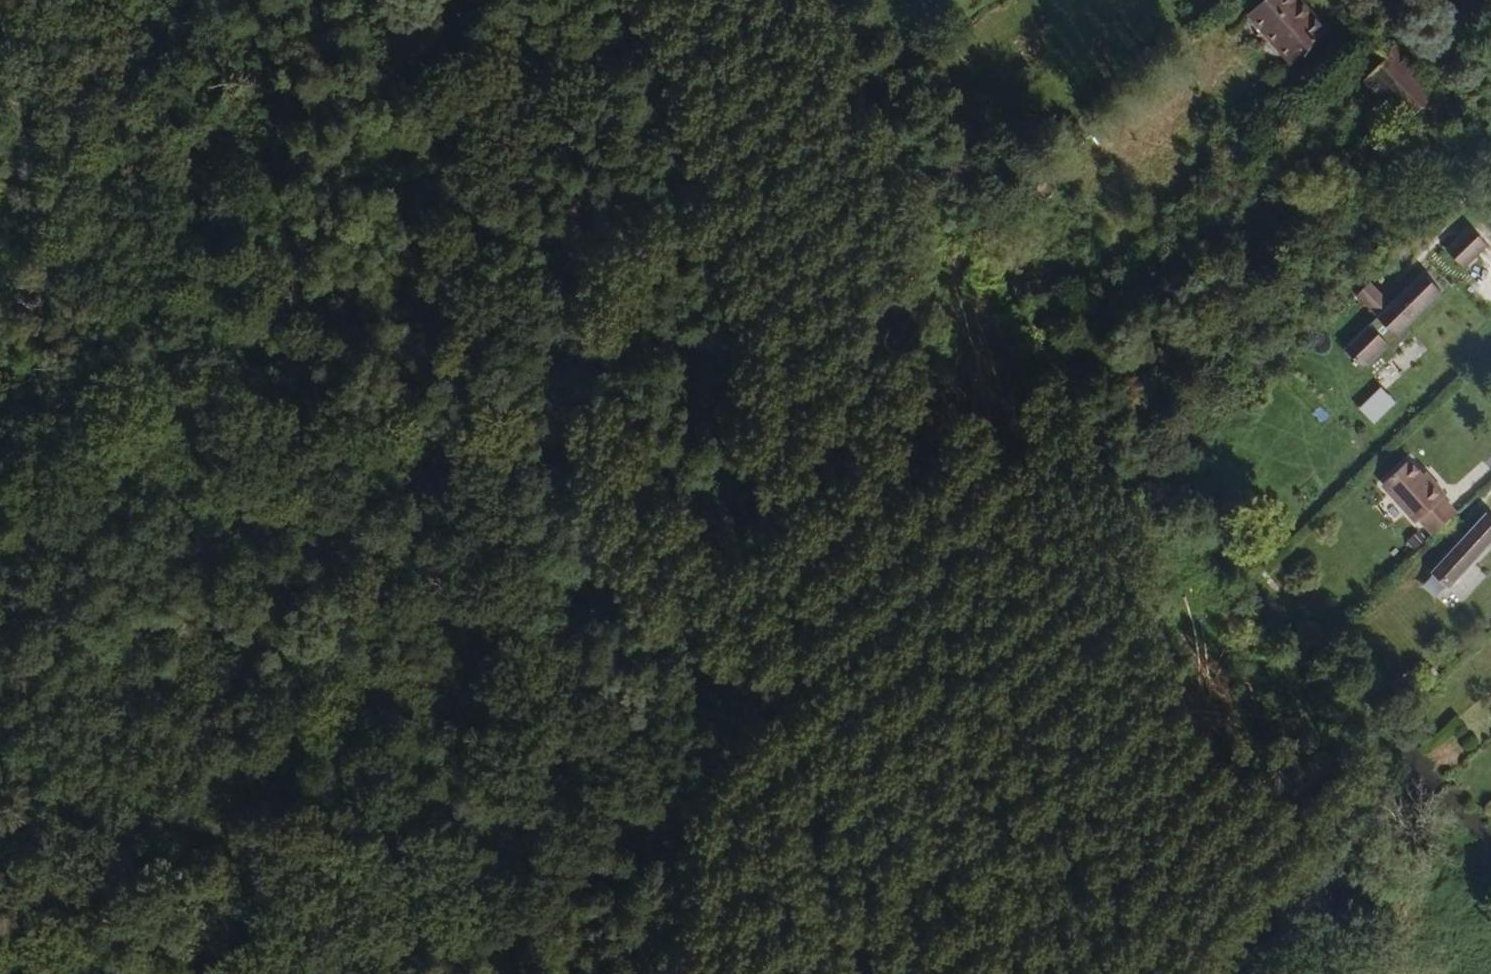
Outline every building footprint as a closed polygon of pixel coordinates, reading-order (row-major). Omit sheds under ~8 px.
[(1254,18),(1287,54),(1319,24),(1296,0),(1273,0),(1254,18)] [(1402,67),(1383,84),(1401,103),(1423,126),(1457,94),(1409,43),(1393,58),(1402,67)] [(1482,168),(1490,178),(1490,160),(1482,168)] [(1470,228),(1448,249),(1465,266),(1487,246),(1470,228)] [(1392,306),(1372,285),(1358,298),(1378,319),(1346,351),(1363,369),(1388,344),(1393,349),(1404,339),(1401,335),(1442,295),(1424,276),(1392,306)] [(1380,387),(1359,409),(1375,424),(1396,402),(1380,387)] [(1412,466),(1386,490),(1422,527),(1425,524),(1440,539),(1461,517),(1446,502),(1449,499),(1433,482),(1430,486),(1425,480),(1412,466)] [(1428,477),(1425,480),(1430,486),(1433,482),(1428,477)] [(1439,576),(1451,587),(1490,548),(1490,517),(1439,576)] [(1451,587),(1458,593),(1490,555),(1490,548),(1451,587)]
